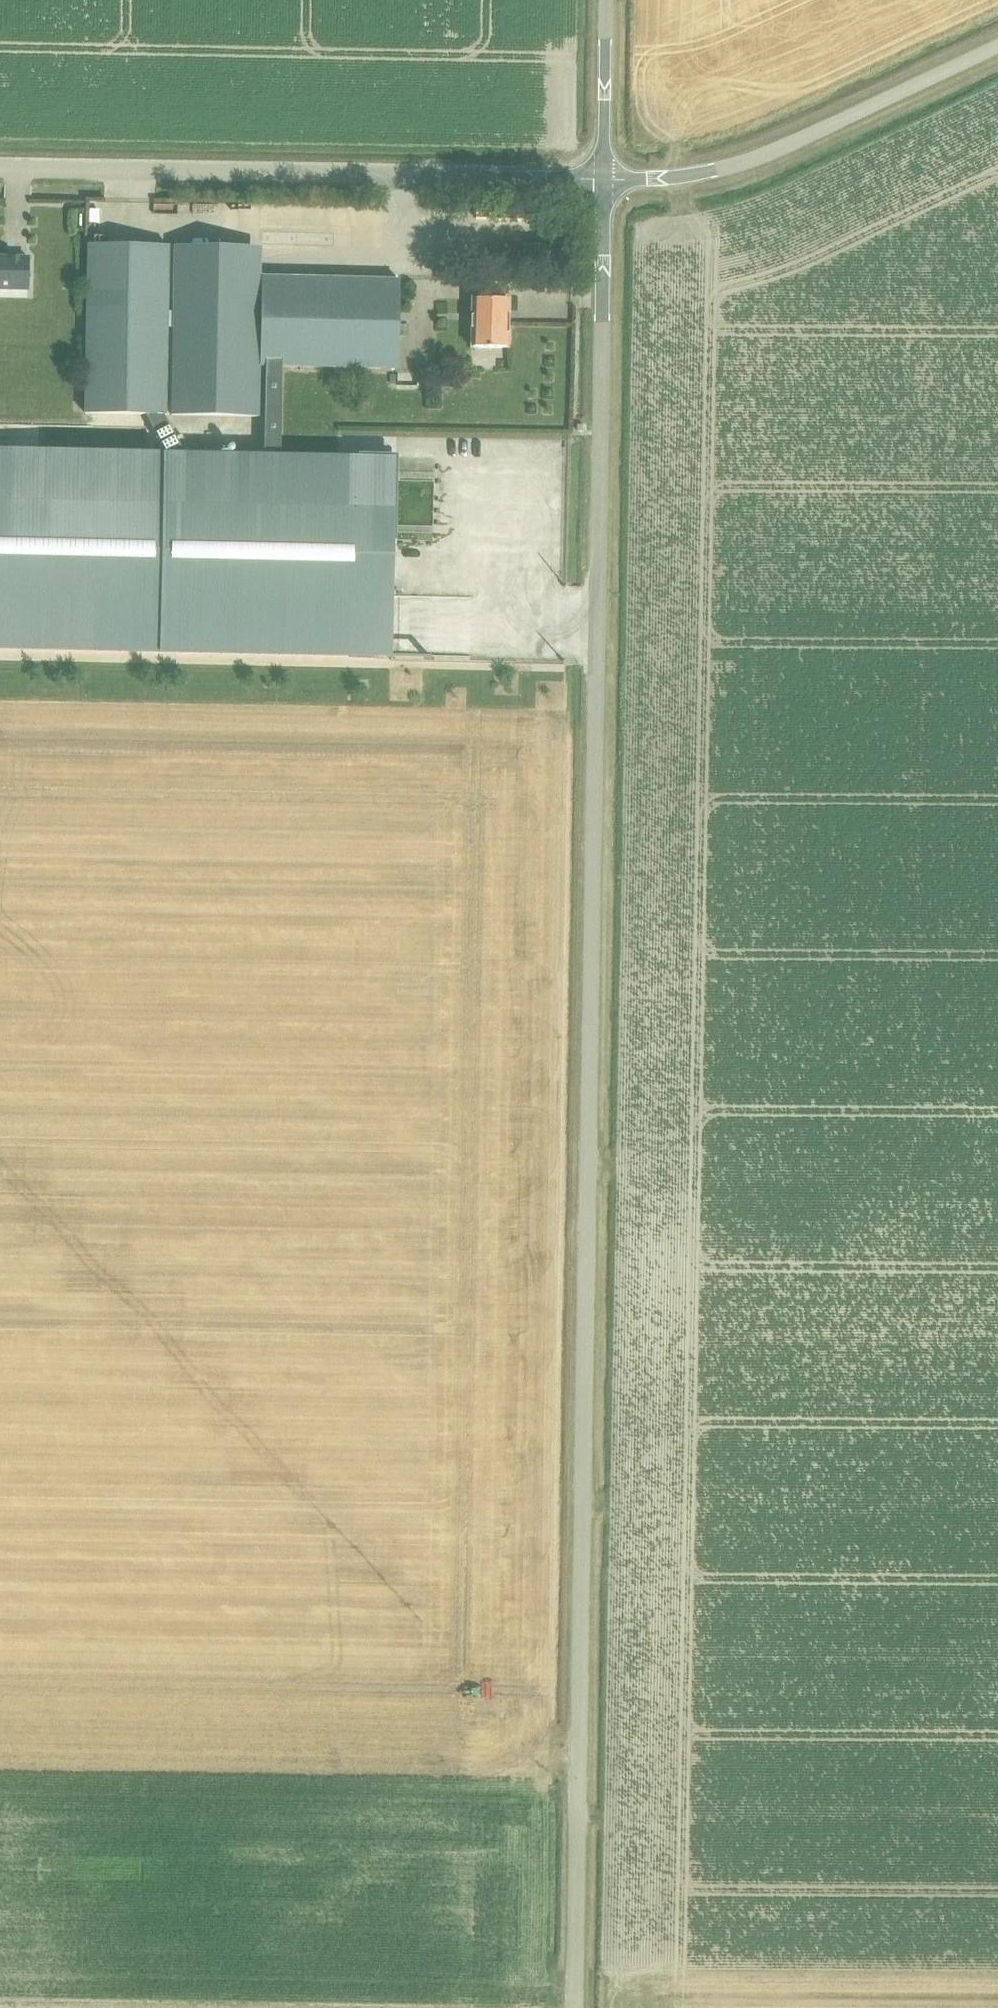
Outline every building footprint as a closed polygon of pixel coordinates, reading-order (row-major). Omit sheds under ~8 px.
[(166,415),(169,246),(89,244),(86,414),(166,415)] [(175,246),(172,415),(259,417),(260,366),(265,366),(264,430),(264,456),(281,457),(281,430),(282,366),(397,368),(398,279),(261,277),(262,247),(220,246),(175,246)] [(28,289),(29,257),(0,257),(0,289),(28,289)] [(508,349),(510,297),(472,296),(471,348),(508,349)] [(395,459),(281,457),(264,456),(0,452),(0,653),(392,659),(395,459)]
